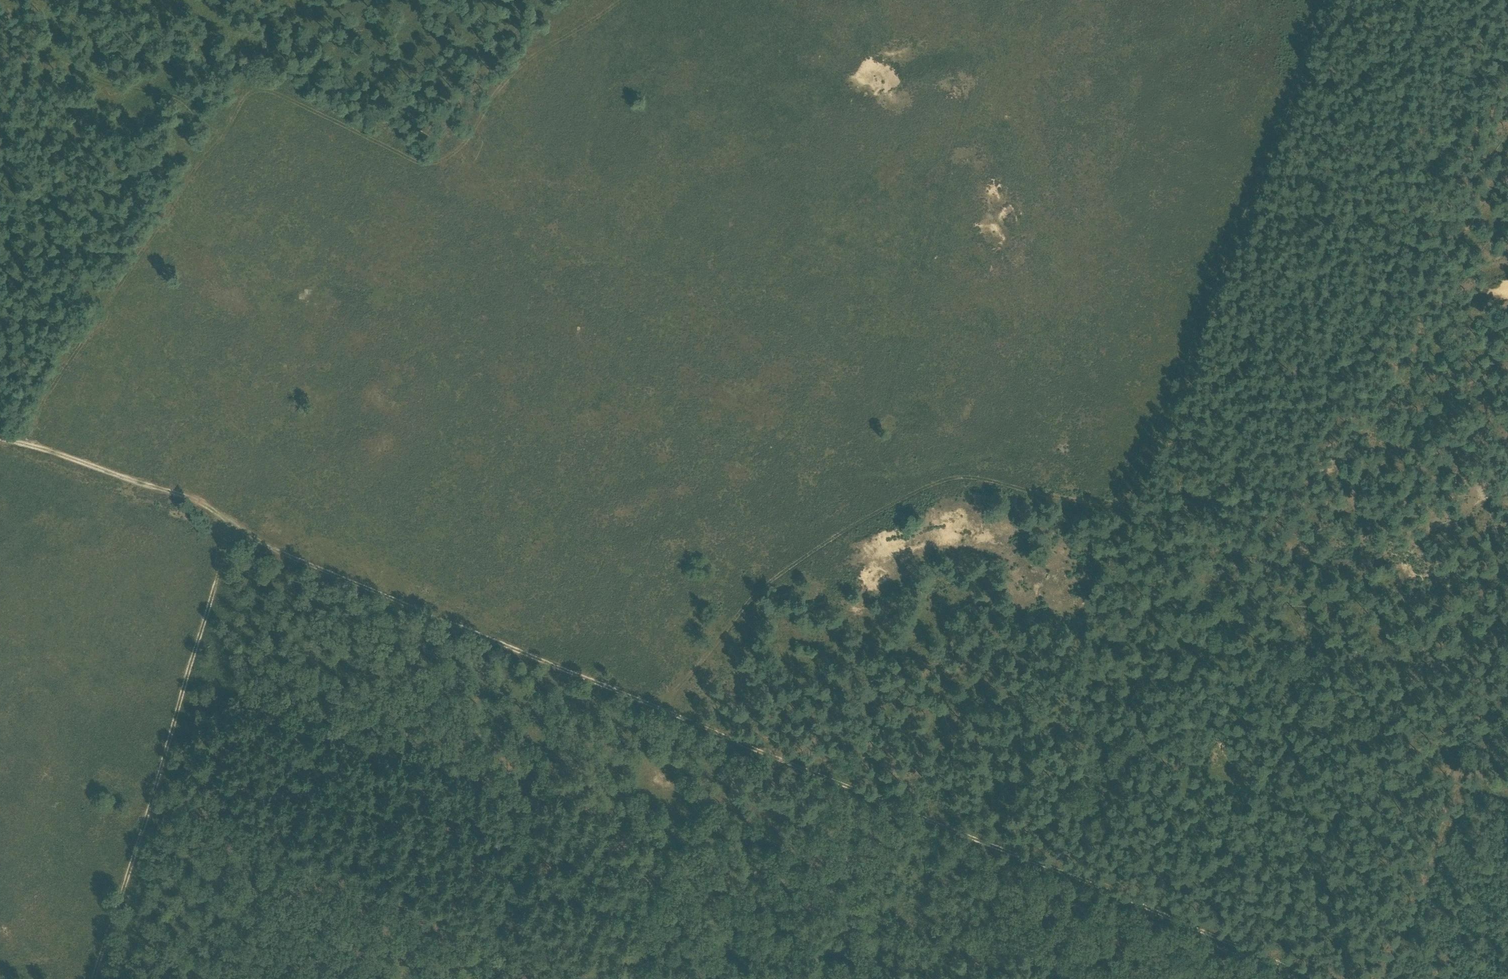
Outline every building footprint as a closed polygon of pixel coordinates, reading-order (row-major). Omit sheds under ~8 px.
[(882,577),(874,578),(874,590),(882,589),(882,577)]
